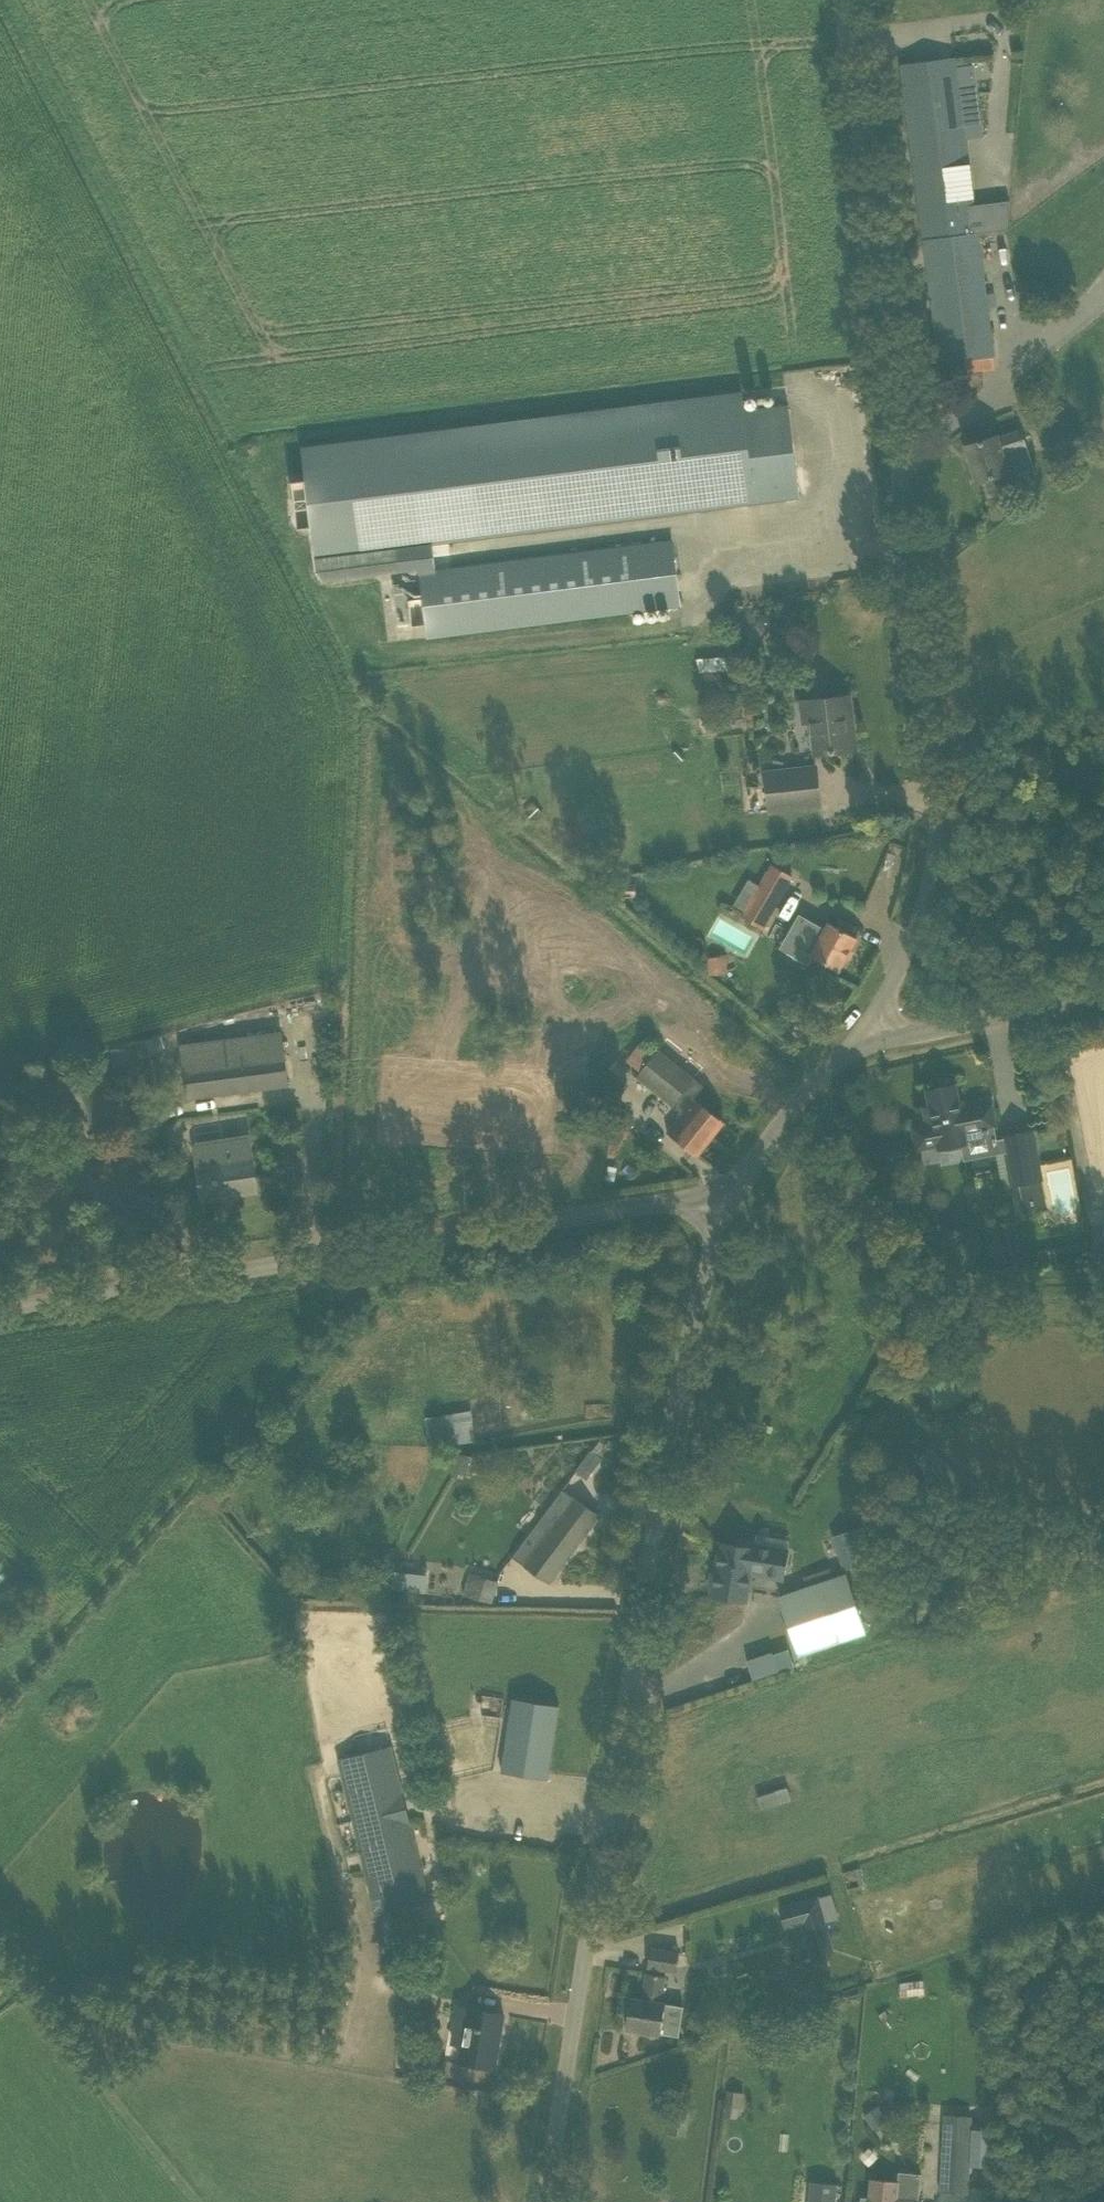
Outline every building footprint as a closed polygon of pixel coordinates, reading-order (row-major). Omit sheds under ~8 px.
[(985,292),(955,58),(924,62),(902,65),(941,363),(959,360),(993,356),(990,334),(987,307),(997,306),(995,291),(985,292)] [(755,500),(755,502),(800,497),(789,404),(744,409),(742,391),(741,391),(741,393),(303,448),(303,446),(302,447),(306,478),(292,480),(298,528),(312,526),(316,558),(317,558),(317,556),(755,500)] [(977,482),(985,479),(989,493),(1019,484),(1014,468),(1009,470),(1004,454),(1026,447),(1021,430),(998,437),(998,435),(966,445),(977,482)] [(672,540),(420,573),(428,637),(680,604),(672,540)] [(398,548),(317,558),(316,558),(319,570),(323,581),(400,571),(398,548)] [(697,660),(699,672),(726,666),(724,654),(697,660)] [(811,721),(815,754),(854,749),(850,716),(853,716),(851,695),(800,701),(803,722),(811,721)] [(770,810),(821,804),(816,767),(765,772),(770,810)] [(532,799),(523,809),(537,821),(545,812),(532,799)] [(759,885),(745,909),(741,916),(751,921),(764,928),(794,875),(772,862),(759,885)] [(826,927),(806,916),(791,943),(811,954),(839,970),(857,937),(829,921),(826,927)] [(159,1036),(137,1039),(140,1056),(162,1053),(159,1036)] [(636,1065),(643,1045),(633,1041),(626,1061),(636,1065)] [(647,1086),(682,1113),(668,1131),(695,1152),(721,1119),(694,1098),(704,1086),(694,1078),(700,1071),(665,1042),(635,1077),(647,1086)] [(285,1051),(247,1055),(244,1056),(242,1043),(186,1051),(188,1063),(183,1064),(187,1099),(289,1086),(285,1051)] [(124,1046),(110,1049),(114,1069),(128,1066),(124,1046)] [(488,1061),(487,1078),(500,1078),(501,1062),(488,1061)] [(967,1133),(990,1128),(985,1107),(961,1112),(960,1106),(955,1084),(927,1089),(930,1104),(934,1122),(926,1123),(912,1126),(917,1150),(937,1147),(938,1151),(963,1146),(969,1144),(967,1133)] [(1048,1208),(1037,1152),(1033,1130),(1003,1136),(1012,1186),(1020,1184),(1025,1212),(1048,1208)] [(245,1158),(243,1138),(198,1143),(195,1147),(198,1165),(203,1200),(257,1191),(252,1157),(245,1158)] [(442,1415),(425,1417),(429,1445),(446,1443),(475,1439),(472,1418),(455,1420),(455,1419),(454,1413),(442,1415)] [(471,1476),(474,1457),(457,1454),(454,1473),(471,1476)] [(562,1493),(554,1503),(589,1529),(600,1515),(575,1496),(565,1488),(562,1493)] [(549,1582),(583,1537),(588,1531),(589,1529),(554,1503),(531,1534),(540,1541),(524,1563),(549,1582)] [(867,1525),(832,1536),(844,1571),(866,1564),(879,1560),(867,1525)] [(789,1553),(755,1547),(721,1542),(712,1594),(746,1600),(750,1575),(784,1581),(789,1553)] [(781,1596),(801,1654),(808,1651),(866,1631),(846,1573),(834,1578),(830,1567),(803,1577),(807,1587),(781,1596)] [(394,1570),(392,1587),(426,1591),(428,1574),(394,1570)] [(470,1572),(463,1594),(493,1604),(500,1582),(470,1572)] [(779,1671),(795,1666),(789,1648),(774,1654),(779,1671)] [(560,1705),(512,1698),(502,1770),(549,1777),(560,1705)] [(430,1901),(392,1746),(339,1759),(376,1914),(430,1901)] [(786,1785),(757,1793),(760,1805),(789,1798),(786,1785)] [(826,1916),(795,1926),(805,1959),(810,1957),(815,1973),(829,1968),(824,1953),(825,1953),(819,1933),(830,1930),(826,1916)] [(651,1947),(648,1967),(676,1971),(679,1951),(651,1947)] [(661,2002),(666,1975),(647,1972),(643,1998),(632,1996),(627,2027),(661,2033),(679,2036),(684,2005),(666,2003),(661,2002)] [(901,1996),(925,1994),(923,1980),(900,1982),(901,1996)] [(459,2061),(473,2063),(495,2067),(504,2012),(482,2009),(469,2006),(466,2023),(456,2021),(452,2043),(462,2045),(459,2061)] [(727,2090),(726,2104),(743,2106),(744,2092),(727,2090)] [(875,2129),(889,2120),(880,2104),(865,2114),(875,2129)] [(972,2116),(946,2115),(941,2193),(967,2194),(972,2116)] [(922,2172),(899,2170),(898,2182),(872,2179),(870,2201),(919,2201),(922,2172)] [(809,2201),(836,2201),(838,2182),(811,2180),(809,2201)]
